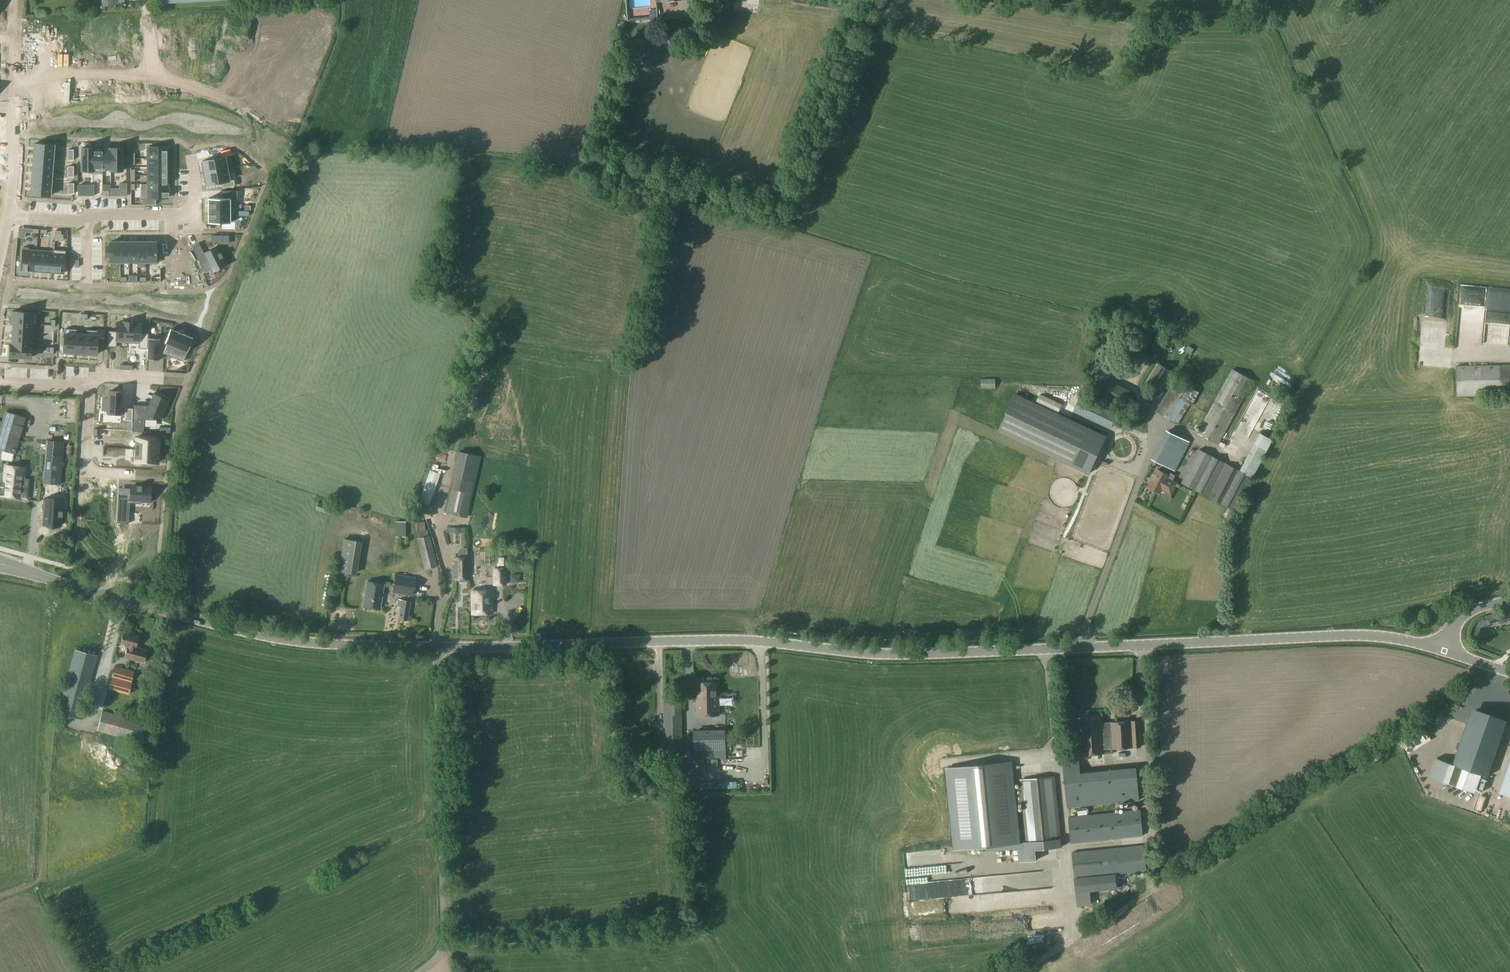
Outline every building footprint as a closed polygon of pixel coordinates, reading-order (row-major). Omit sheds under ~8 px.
[(35,143),(34,152),(53,153),(54,144),(35,143)] [(148,146),(148,158),(168,158),(168,146),(148,146)] [(81,148),(81,170),(93,170),(94,170),(94,149),(94,148),(81,148)] [(110,169),(110,170),(123,170),(123,148),(110,148),(110,149),(110,169)] [(93,170),(93,173),(103,173),(103,169),(102,169),(102,149),(94,149),(94,170),(93,170)] [(102,149),(102,169),(103,169),(110,169),(110,149),(102,149)] [(34,152),(33,160),(52,162),(53,153),(34,152)] [(203,162),(201,163),(203,173),(227,168),(224,156),(202,160),(203,162)] [(148,158),(148,167),(168,167),(168,158),(148,158)] [(33,160),(33,169),(52,170),(52,162),(33,160)] [(148,175),(168,175),(168,167),(148,167),(148,175)] [(227,168),(203,173),(205,183),(206,183),(207,185),(221,182),(222,188),(235,186),(234,179),(229,180),(227,168)] [(33,169),(32,177),(51,178),(52,170),(33,169)] [(148,175),(148,184),(168,183),(168,175),(148,175)] [(32,177),(31,185),(50,187),(51,178),(32,177)] [(141,184),(141,198),(142,198),(142,204),(156,204),(155,198),(168,198),(168,197),(169,197),(169,196),(168,196),(168,192),(169,192),(168,192),(168,183),(148,184),(141,184)] [(31,185),(31,194),(50,196),(50,187),(31,185)] [(208,198),(208,210),(230,210),(230,211),(235,211),(235,199),(237,199),(237,190),(222,190),(222,198),(208,198)] [(208,210),(208,223),(230,223),(230,211),(230,210),(208,210)] [(198,239),(191,243),(204,269),(211,265),(212,267),(225,260),(215,241),(203,248),(198,239)] [(105,246),(105,257),(110,257),(110,263),(120,263),(120,242),(109,242),(109,246),(105,246)] [(120,242),(120,263),(129,263),(129,242),(120,242)] [(129,242),(129,263),(137,263),(137,261),(137,242),(129,242)] [(137,242),(137,261),(137,263),(137,267),(145,267),(145,263),(145,261),(145,242),(137,242)] [(145,261),(145,263),(156,263),(156,242),(145,242),(145,261)] [(22,250),(21,269),(22,270),(22,271),(23,271),(23,270),(26,270),(26,271),(27,271),(27,270),(35,271),(37,251),(22,250)] [(53,252),(52,272),(64,273),(65,250),(53,250),(53,252)] [(37,251),(35,271),(43,271),(45,251),(37,251)] [(45,251),(43,271),(52,272),(53,252),(45,251)] [(188,261),(166,262),(166,272),(170,272),(170,282),(184,282),(184,272),(188,272),(188,261)] [(1479,348),(1482,310),(1509,312),(1509,292),(1478,290),(1478,288),(1458,286),(1453,346),(1479,348)] [(1138,360),(1157,324),(1164,311),(1155,306),(1149,319),(1148,319),(1129,355),(1138,360)] [(11,312),(10,324),(12,324),(31,325),(32,313),(11,312)] [(108,330),(107,346),(116,347),(117,342),(128,343),(129,322),(123,321),(123,323),(117,322),(116,331),(108,330)] [(129,322),(128,343),(139,343),(139,348),(142,348),(147,348),(148,333),(140,332),(141,324),(135,323),(135,322),(129,322)] [(12,324),(12,335),(31,336),(31,325),(12,324)] [(167,344),(163,353),(183,361),(193,337),(170,328),(165,343),(167,344)] [(57,329),(57,342),(63,342),(62,353),(74,354),(75,333),(64,333),(64,329),(57,329)] [(75,333),(74,354),(84,354),(85,334),(85,331),(75,331),(75,333)] [(85,334),(84,354),(96,355),(96,344),(102,344),(103,331),(96,331),(96,334),(85,334)] [(12,335),(11,346),(30,346),(31,336),(12,335)] [(148,338),(147,359),(159,360),(160,338),(148,338)] [(9,345),(8,358),(23,358),(23,365),(36,365),(36,358),(30,358),(30,346),(11,346),(9,345)] [(1171,372),(1158,364),(1147,382),(1160,389),(1171,372)] [(1457,396),(1509,395),(1509,364),(1457,365),(1457,396)] [(1225,370),(1194,437),(1216,447),(1247,380),(1225,370)] [(1104,377),(1096,397),(1122,409),(1131,390),(1104,377)] [(1243,393),(1249,396),(1254,384),(1249,381),(1243,393)] [(1247,440),(1263,390),(1250,386),(1234,436),(1247,440)] [(1179,389),(1162,419),(1174,426),(1191,396),(1179,389)] [(103,398),(103,410),(107,410),(107,415),(121,416),(122,392),(109,391),(108,398),(103,398)] [(132,421),(132,431),(143,431),(144,419),(157,420),(157,419),(160,420),(168,399),(153,393),(148,405),(133,404),(133,408),(132,421)] [(1089,474),(1089,473),(1106,436),(1016,394),(998,431),(1089,474)] [(1073,411),(1110,429),(1117,415),(1080,397),(1073,411)] [(63,408),(72,409),(72,401),(64,400),(63,408)] [(132,421),(133,408),(125,408),(125,420),(132,421)] [(0,429),(0,450),(14,454),(25,418),(5,412),(0,429)] [(1151,459),(1175,471),(1190,442),(1166,430),(1151,459)] [(134,436),(134,449),(157,450),(157,444),(156,443),(156,437),(134,436)] [(45,458),(43,483),(61,484),(63,459),(62,459),(64,442),(47,440),(45,458)] [(134,449),(133,462),(155,463),(155,457),(157,456),(157,450),(134,449)] [(1235,511),(1253,478),(1199,449),(1181,482),(1235,511)] [(481,456),(457,451),(449,487),(443,512),(467,517),(481,456)] [(1,494),(2,495),(26,497),(27,480),(24,480),(25,467),(5,466),(3,484),(2,484),(1,494)] [(419,503),(426,505),(429,492),(432,492),(439,472),(431,469),(423,489),(422,489),(419,503)] [(1168,472),(1167,474),(1157,469),(1154,474),(1153,473),(1152,474),(1150,478),(1150,479),(1151,480),(1148,487),(1160,493),(1162,490),(1171,494),(1177,482),(1172,480),(1174,475),(1168,472)] [(104,483),(86,483),(86,498),(103,498),(103,513),(111,514),(111,493),(104,494),(104,483)] [(119,487),(117,522),(129,523),(129,522),(127,522),(128,503),(141,503),(142,500),(149,500),(149,503),(150,503),(151,487),(142,486),(142,485),(141,485),(141,486),(137,486),(138,485),(136,485),(136,486),(131,486),(130,499),(119,499),(119,487)] [(42,499),(42,510),(43,510),(42,524),(60,526),(62,500),(42,499)] [(318,501),(315,510),(330,514),(333,506),(318,501)] [(135,525),(134,538),(157,540),(158,527),(135,525)] [(454,525),(447,525),(446,531),(444,531),(443,545),(453,545),(454,525)] [(122,528),(118,544),(128,547),(132,531),(122,528)] [(429,535),(417,538),(424,569),(437,566),(429,535)] [(356,574),(361,541),(343,538),(337,571),(356,574)] [(457,551),(457,557),(454,558),(454,579),(469,578),(468,557),(466,557),(466,548),(460,548),(457,551)] [(506,567),(492,567),(492,585),(507,585),(506,567)] [(413,596),(415,577),(395,574),(392,592),(413,596)] [(380,609),(383,584),(367,581),(363,606),(380,609)] [(492,613),(492,590),(472,591),(472,613),(492,613)] [(398,599),(397,606),(400,607),(398,619),(407,620),(410,601),(398,599)] [(1507,612),(1506,611),(1495,615),(1499,623),(1509,619),(1509,611),(1507,612)] [(124,630),(120,644),(128,646),(126,651),(130,652),(128,658),(143,662),(147,650),(138,648),(140,640),(137,640),(138,636),(130,634),(131,632),(124,630)] [(57,713),(80,720),(98,656),(74,649),(57,713)] [(127,696),(134,671),(114,666),(107,691),(127,696)] [(718,695),(716,695),(716,682),(698,683),(699,695),(696,695),(697,716),(719,715),(718,695)] [(664,689),(663,689),(664,717),(664,722),(664,752),(665,752),(682,752),(681,714),(681,697),(674,697),(674,688),(664,689)] [(97,731),(141,743),(147,723),(102,710),(97,731)] [(1505,722),(1482,714),(1477,728),(1466,724),(1452,764),(1436,758),(1430,777),(1448,783),(1456,785),(1456,786),(1474,792),(1480,774),(1487,776),(1505,722)] [(1101,717),(1079,718),(1081,754),(1104,753),(1103,744),(1111,744),(1111,749),(1141,747),(1139,720),(1109,722),(1102,723),(1101,717)] [(726,730),(693,730),(694,760),(726,760),(726,730)] [(139,760),(140,748),(131,747),(130,759),(139,760)] [(1078,754),(1061,755),(1067,807),(1139,800),(1136,767),(1080,772),(1078,754)] [(1498,791),(1509,795),(1509,756),(1498,791)] [(947,768),(955,849),(983,846),(983,851),(1024,847),(1026,861),(1036,860),(1035,849),(1062,846),(1061,838),(1058,838),(1052,776),(1021,779),(1022,787),(1013,788),(1010,761),(947,768)] [(1068,817),(1070,843),(1143,836),(1140,810),(1068,817)] [(1074,878),(1146,871),(1144,845),(1071,852),(1074,878)] [(963,863),(925,865),(925,875),(964,873),(963,863)] [(1049,872),(956,879),(957,895),(1050,888),(1049,872)] [(935,883),(903,883),(904,894),(935,894),(935,883)]
